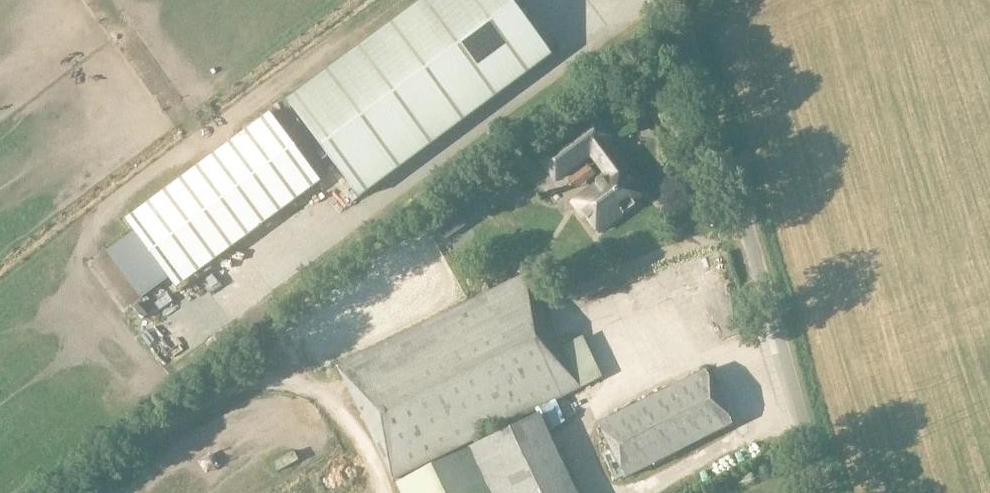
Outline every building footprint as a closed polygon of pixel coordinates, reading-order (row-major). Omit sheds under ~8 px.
[(286,101),(359,199),(551,56),(510,0),(422,0),(286,101)] [(596,113),(537,158),(555,181),(590,154),(607,176),(573,202),(583,216),(586,214),(599,231),(636,203),(634,200),(643,194),(624,168),(627,166),(608,141),(614,136),(596,113)] [(270,114),(126,221),(175,289),(320,181),(270,114)] [(567,180),(575,190),(595,175),(587,165),(567,180)] [(535,410),(538,416),(395,485),(399,492),(575,492),(546,433),(554,430),(553,428),(565,422),(555,400),(579,388),(524,275),(336,366),(391,479),(535,410)] [(597,424),(625,480),(733,426),(705,370),(597,424)] [(197,483),(191,492),(211,492),(197,483)]
